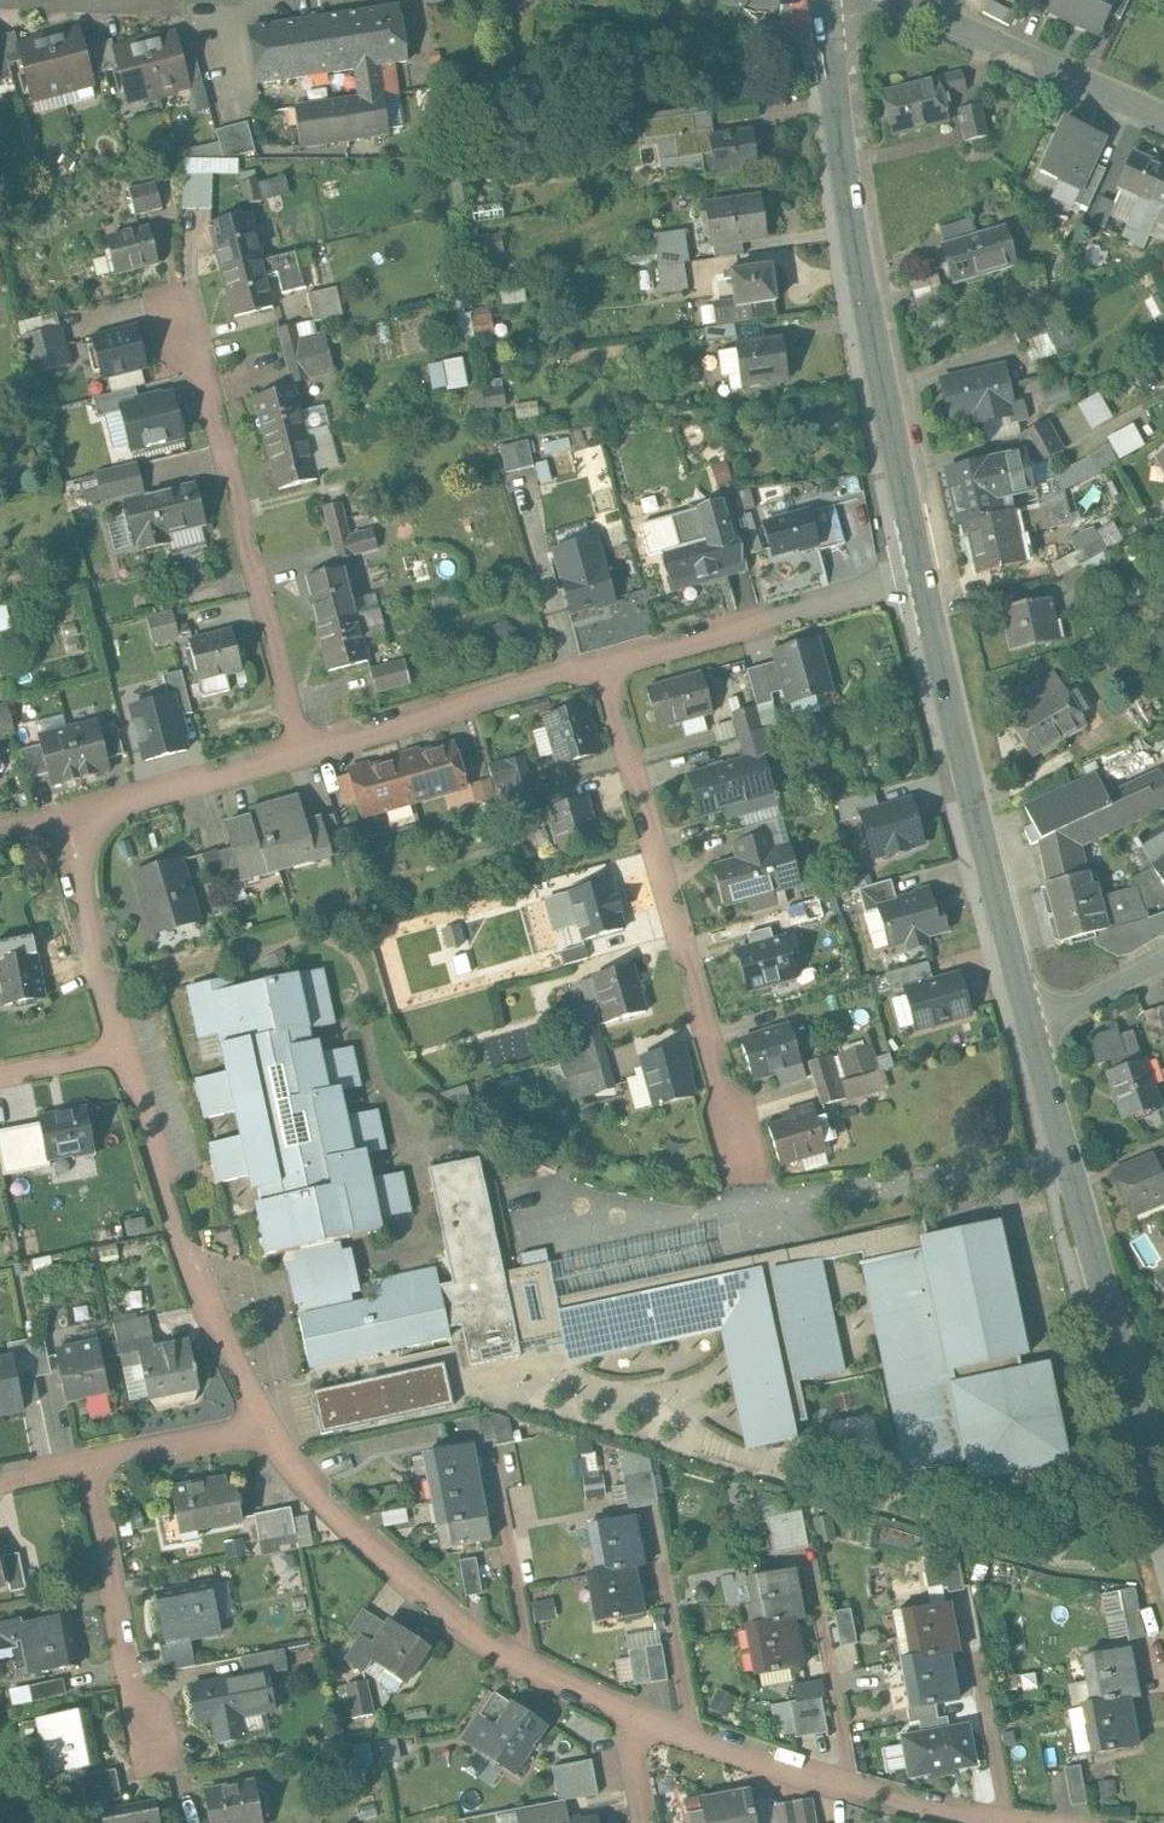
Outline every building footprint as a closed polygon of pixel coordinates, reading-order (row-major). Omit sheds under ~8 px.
[(1098,32),(1107,12),(1113,0),(1053,0),(1054,2),(1050,10),(1098,32)] [(1107,12),(1120,18),(1128,0),(1113,0),(1107,12)] [(399,6),(361,12),(369,67),(378,65),(393,63),(407,61),(399,6)] [(361,12),(249,28),(257,84),(355,69),(369,67),(361,12)] [(80,31),(49,39),(63,91),(93,83),(91,75),(84,47),(80,31)] [(15,32),(1,35),(8,64),(9,64),(22,60),(19,47),(15,32)] [(0,36),(0,81),(13,78),(9,64),(8,64),(1,35),(0,36)] [(176,35),(145,43),(159,95),(172,91),(172,89),(189,84),(179,47),(176,35)] [(19,47),(22,60),(32,98),(63,91),(49,39),(19,47)] [(112,39),(98,43),(105,71),(119,67),(115,51),(112,39)] [(98,43),(84,47),(91,75),(105,71),(98,43)] [(115,51),(119,67),(128,100),(145,96),(145,98),(159,95),(145,43),(115,51)] [(179,47),(189,84),(203,81),(193,43),(179,47)] [(393,63),(378,65),(383,95),(398,92),(393,63)] [(359,98),(339,100),(345,140),(390,133),(383,95),(378,65),(369,67),(355,69),(359,98)] [(962,71),(936,78),(940,95),(966,89),(962,71)] [(936,78),(882,91),(893,134),(947,121),(940,95),(936,78)] [(203,81),(189,84),(196,111),(210,107),(203,81)] [(755,99),(717,104),(719,121),(757,115),(755,99)] [(339,100),(295,107),(300,146),(345,140),(339,100)] [(982,106),(960,110),(966,141),(988,136),(982,106)] [(1064,120),(1041,171),(1081,190),(1104,138),(1064,120)] [(215,129),(223,159),(254,151),(246,121),(215,129)] [(753,131),(710,137),(712,155),(704,156),(706,174),(758,167),(753,131)] [(1133,152),(1117,187),(1139,197),(1127,225),(1139,230),(1163,173),(1163,165),(1133,152)] [(213,174),(236,174),(236,160),(183,160),(183,174),(213,174)] [(308,162),(308,177),(340,177),(340,163),(308,162)] [(1139,230),(1149,235),(1155,221),(1163,224),(1163,173),(1139,230)] [(183,208),(212,209),(213,174),(183,174),(183,208)] [(250,214),(247,205),(241,183),(236,174),(213,174),(212,209),(211,224),(250,214)] [(257,182),(263,201),(289,194),(283,175),(257,182)] [(257,179),(241,183),(247,205),(263,201),(257,182),(257,179)] [(156,182),(129,189),(136,215),(162,208),(156,182)] [(1139,197),(1117,187),(1111,201),(1113,202),(1107,216),(1127,225),(1139,197)] [(1098,196),(1087,221),(1102,227),(1107,216),(1113,202),(1111,201),(1098,196)] [(762,197),(706,205),(712,243),(713,243),(742,239),(767,235),(762,197)] [(250,214),(211,224),(223,270),(262,260),(250,214)] [(971,220),(940,228),(945,245),(976,237),(971,220)] [(1139,230),(1127,225),(1122,237),(1134,242),(1139,230)] [(149,228),(107,239),(115,273),(158,262),(149,228)] [(683,229),(652,233),(654,247),(657,247),(659,261),(656,261),(657,266),(659,266),(684,262),(688,262),(683,229)] [(945,245),(945,246),(955,281),(1014,264),(1004,229),(976,237),(945,245)] [(502,235),(467,240),(470,256),(504,251),(502,235)] [(742,239),(713,243),(716,258),(744,253),(742,239)] [(659,261),(657,247),(654,247),(619,253),(621,266),(656,261),(659,261)] [(262,260),(223,270),(235,316),(273,307),(266,276),(278,273),(283,293),(305,288),(296,251),(262,260)] [(688,289),(684,262),(659,266),(663,293),(688,289)] [(771,266),(725,273),(726,280),(732,279),(737,306),(752,304),(776,301),(776,300),(771,266)] [(909,280),(916,308),(943,301),(936,273),(909,280)] [(336,288),(308,294),(315,322),(343,315),(336,288)] [(776,301),(752,304),(754,319),(754,320),(778,316),(776,301)] [(737,306),(724,308),(726,323),(754,319),(752,304),(737,306)] [(1013,329),(1019,344),(1022,343),(1051,331),(1062,327),(1055,312),(1013,329)] [(55,314),(19,323),(22,337),(58,328),(55,314)] [(492,317),(472,320),(475,335),(494,332),(492,317)] [(1051,331),(1059,351),(1084,341),(1076,321),(1062,327),(1051,331)] [(735,323),(706,328),(708,342),(737,338),(735,323)] [(295,324),(279,329),(283,346),(300,341),(295,324)] [(58,328),(22,337),(32,375),(52,370),(47,351),(65,346),(60,327),(58,328)] [(137,327),(92,338),(103,379),(147,367),(137,327)] [(1051,331),(1022,343),(1030,363),(1059,351),(1051,331)] [(300,341),(283,346),(293,382),(332,371),(323,335),(300,341)] [(782,339),(737,346),(737,349),(718,351),(720,367),(721,367),(723,378),(729,377),(731,392),(745,390),(744,385),(787,379),(782,339)] [(436,392),(471,384),(465,357),(430,364),(436,392)] [(1006,366),(943,380),(951,418),(974,412),(977,424),(998,419),(996,408),(1014,404),(1006,366)] [(1043,387),(1049,406),(1073,397),(1066,378),(1043,387)] [(502,380),(492,381),(493,392),(484,393),(486,408),(506,405),(502,380)] [(294,388),(256,397),(268,443),(306,434),(301,415),(294,388)] [(1102,391),(1081,402),(1094,426),(1115,415),(1102,391)] [(122,408),(133,451),(185,438),(174,395),(122,408)] [(301,415),(306,434),(320,430),(316,411),(301,415)] [(1046,421),(1020,435),(1036,465),(1062,450),(1046,421)] [(1120,457),(1147,444),(1137,422),(1109,435),(1120,457)] [(331,470),(320,430),(306,434),(316,474),(331,470)] [(306,434),(268,443),(280,490),(318,480),(316,474),(306,434)] [(528,442),(501,448),(507,474),(534,468),(528,442)] [(1067,488),(1119,460),(1110,443),(1058,471),(1067,488)] [(1023,454),(995,460),(1003,497),(1031,491),(1023,454)] [(991,461),(946,471),(958,523),(967,521),(1002,513),(991,461)] [(137,465),(95,475),(102,500),(103,502),(145,491),(137,465)] [(1070,524),(1075,527),(1107,517),(1119,502),(1101,471),(1063,492),(1070,524)] [(102,500),(95,475),(79,479),(85,504),(102,500)] [(1055,480),(1034,485),(1039,504),(1043,503),(1058,494),(1055,480)] [(196,484),(128,501),(140,551),(169,544),(167,535),(206,525),(196,484)] [(1058,494),(1043,503),(1049,528),(1070,524),(1063,492),(1058,494)] [(696,509),(640,525),(648,557),(663,553),(672,586),(697,578),(699,583),(718,578),(716,573),(741,566),(723,500),(695,508),(696,509)] [(341,503),(325,508),(329,525),(346,521),(341,503)] [(1049,528),(1043,503),(1039,505),(1011,511),(1017,535),(1049,528)] [(835,504),(808,512),(817,545),(817,546),(818,550),(846,543),(835,504)] [(808,511),(765,524),(774,556),(799,549),(799,550),(817,546),(817,545),(808,512),(808,511)] [(1002,513),(967,521),(979,573),(1023,563),(1017,535),(1011,511),(1002,513)] [(1083,548),(1090,561),(1122,543),(1107,517),(1075,527),(1078,533),(1069,536),(1073,553),(1083,548)] [(373,530),(350,536),(346,521),(329,525),(338,559),(377,549),(373,530)] [(598,546),(556,557),(563,581),(562,581),(571,613),(596,606),(597,608),(615,603),(605,569),(598,546)] [(1083,548),(1073,553),(1081,566),(1090,561),(1083,548)] [(1073,553),(1051,565),(1059,578),(1081,566),(1073,553)] [(344,570),(306,579),(318,625),(356,615),(344,570)] [(1109,584),(1086,589),(1089,602),(1112,597),(1109,584)] [(1049,600),(1002,610),(1011,652),(1058,642),(1049,600)] [(356,615),(318,625),(329,672),(367,662),(360,631),(383,625),(379,609),(356,615)] [(172,613),(147,619),(153,643),(179,637),(172,613)] [(637,633),(633,621),(617,627),(613,615),(574,628),(582,652),(637,633)] [(232,632),(189,642),(203,697),(230,691),(226,675),(242,671),(232,632)] [(817,640),(775,652),(789,703),(831,692),(817,640)] [(405,662),(369,671),(375,693),(410,684),(405,662)] [(763,665),(747,670),(757,706),(774,702),(763,665)] [(702,673),(647,688),(658,729),(681,723),(685,738),(709,732),(705,716),(714,714),(702,673)] [(1053,673),(1024,690),(1033,704),(1061,687),(1053,673)] [(1033,704),(1009,719),(1032,758),(1085,726),(1062,687),(1061,687),(1033,704)] [(131,707),(145,762),(187,751),(172,696),(131,707)] [(0,707),(0,732),(14,729),(8,705),(0,707)] [(757,706),(732,714),(738,737),(739,737),(763,730),(764,730),(757,706)] [(585,707),(546,718),(559,764),(598,753),(585,707)] [(98,722),(68,729),(81,780),(96,776),(95,774),(110,770),(107,758),(100,730),(98,722)] [(117,725),(100,730),(107,758),(124,754),(117,725)] [(764,730),(763,730),(769,752),(770,757),(785,753),(777,726),(764,730)] [(68,729),(39,737),(41,745),(48,774),(51,785),(66,782),(66,783),(81,780),(68,729)] [(763,730),(739,737),(745,759),(762,754),(769,752),(763,730)] [(41,745),(21,750),(28,779),(48,774),(41,745)] [(465,787),(454,745),(418,755),(425,780),(409,784),(415,801),(465,787)] [(417,751),(401,755),(402,760),(409,784),(425,780),(418,755),(417,751)] [(745,760),(736,762),(736,763),(689,776),(700,815),(725,808),(728,819),(750,813),(747,802),(768,796),(758,759),(763,757),(762,754),(745,759),(745,760)] [(523,757),(489,767),(494,786),(512,781),(516,798),(533,793),(523,757)] [(402,760),(368,770),(375,794),(358,799),(363,816),(415,801),(409,784),(402,760)] [(366,765),(350,769),(358,799),(375,794),(368,770),(366,765)] [(1025,807),(1034,826),(1025,831),(1031,845),(1040,841),(1041,844),(1047,877),(1084,866),(1080,846),(1163,808),(1163,779),(1159,772),(1106,796),(1096,774),(1025,807)] [(533,793),(516,798),(521,815),(538,810),(533,793)] [(250,817),(267,875),(332,857),(328,844),(321,818),(305,823),(298,796),(260,806),(262,813),(250,817)] [(521,815),(516,798),(483,807),(488,824),(521,815)] [(586,798),(548,809),(561,855),(599,845),(586,798)] [(911,801),(861,815),(873,857),(889,852),(890,855),(908,850),(907,847),(920,843),(920,836),(921,836),(911,801)] [(334,814),(321,818),(328,844),(341,840),(334,814)] [(241,882),(267,875),(250,817),(225,824),(232,848),(241,880),(241,882)] [(776,819),(735,831),(742,858),(714,866),(725,906),(748,900),(752,913),(787,903),(783,890),(799,885),(792,859),(788,860),(776,819)] [(1133,840),(1139,849),(1141,848),(1154,870),(1163,886),(1163,822),(1133,840)] [(232,848),(218,852),(227,884),(241,880),(232,848)] [(217,850),(202,854),(213,889),(228,885),(227,884),(218,852),(217,850)] [(180,860),(135,874),(153,935),(198,922),(180,860)] [(1086,875),(1084,866),(1047,877),(1049,885),(1047,886),(1047,887),(1062,942),(1092,933),(1107,929),(1107,928),(1099,897),(1096,885),(1090,887),(1087,876),(1087,875),(1086,875)] [(1163,912),(1163,886),(1154,870),(1135,879),(1137,887),(1145,911),(1159,905),(1162,913),(1163,912)] [(857,880),(815,894),(817,900),(819,900),(858,889),(859,888),(857,880)] [(859,888),(858,889),(865,914),(880,910),(879,908),(898,903),(891,880),(859,888)] [(609,882),(570,893),(583,939),(622,928),(609,882)] [(1137,887),(1099,897),(1107,928),(1147,918),(1145,911),(1137,887)] [(898,903),(879,908),(880,910),(865,914),(871,933),(885,929),(890,946),(907,941),(909,949),(926,944),(924,936),(946,930),(940,910),(933,911),(927,888),(915,891),(917,898),(898,903)] [(817,900),(787,909),(792,926),(824,917),(819,900),(817,900)] [(1095,946),(1116,957),(1130,953),(1163,932),(1163,912),(1162,913),(1159,905),(1145,911),(1147,918),(1107,928),(1107,929),(1092,933),(1095,946)] [(786,938),(739,951),(750,990),(775,983),(779,997),(799,991),(795,978),(797,977),(786,938)] [(0,945),(0,982),(4,1005),(45,997),(33,939),(0,945)] [(585,946),(561,953),(564,965),(589,958),(585,946)] [(284,952),(268,961),(275,974),(291,965),(284,952)] [(928,962),(886,974),(892,995),(907,991),(906,990),(934,982),(928,962)] [(633,965),(594,976),(594,978),(580,982),(586,1002),(600,998),(607,1023),(646,1012),(633,965)] [(299,1317),(310,1367),(450,1337),(448,1328),(462,1325),(470,1366),(521,1356),(518,1345),(562,1335),(568,1360),(715,1329),(714,1325),(726,1322),(729,1334),(725,1335),(749,1449),(795,1439),(792,1424),(807,1420),(799,1382),(843,1372),(819,1261),(862,1252),(864,1261),(860,1262),(860,1264),(864,1263),(908,1472),(968,1459),(973,1479),(1068,1459),(1047,1364),(1022,1370),(1019,1356),(1026,1355),(998,1222),(928,1236),(925,1220),(557,1298),(549,1263),(503,1272),(479,1159),(429,1169),(453,1283),(440,1286),(436,1268),(372,1282),(376,1300),(344,1307),(330,1242),(383,1231),(381,1219),(412,1212),(403,1172),(373,1179),(368,1154),(387,1150),(378,1110),(348,1116),(342,1091),(361,1087),(353,1047),(321,1053),(319,1041),(313,1043),(310,1029),(335,1023),(324,969),(236,988),(248,1042),(221,1048),(226,1072),(196,1079),(204,1119),(235,1112),(240,1136),(210,1143),(218,1183),(250,1176),(252,1190),(258,1189),(261,1203),(256,1204),(267,1256),(303,1248),(317,1313),(299,1317)] [(934,982),(906,990),(907,991),(917,1028),(969,1014),(958,976),(934,982)] [(233,977),(187,987),(198,1038),(218,1034),(221,1048),(248,1042),(236,988),(233,977)] [(1144,1013),(1153,1040),(1163,1036),(1163,1018),(1161,1008),(1144,1013)] [(597,1025),(582,1029),(588,1051),(603,1047),(597,1025)] [(788,1026),(743,1040),(754,1079),(800,1065),(788,1026)] [(1142,1062),(1128,1066),(1118,1032),(1097,1039),(1093,1046),(1098,1062),(1098,1063),(1111,1059),(1115,1071),(1109,1073),(1124,1119),(1158,1108),(1142,1062)] [(866,1046),(835,1055),(841,1075),(872,1066),(866,1046)] [(588,1051),(588,1052),(561,1059),(572,1099),(614,1087),(603,1047),(588,1051)] [(681,1048),(642,1058),(646,1074),(655,1105),(694,1094),(681,1048)] [(833,1055),(809,1062),(817,1088),(842,1081),(833,1055)] [(842,1081),(847,1098),(883,1087),(878,1071),(842,1081)] [(634,1111),(655,1105),(646,1074),(626,1080),(634,1111)] [(842,1081),(817,1088),(823,1105),(847,1098),(842,1081)] [(813,1105),(794,1111),(796,1118),(769,1126),(780,1165),(827,1151),(815,1112),(813,1105)] [(85,1109),(42,1118),(50,1158),(75,1153),(76,1157),(93,1153),(85,1109)] [(1156,1164),(1154,1157),(1116,1174),(1131,1213),(1163,1199),(1163,1161),(1156,1164)] [(29,1162),(4,1167),(10,1193),(34,1188),(29,1162)] [(144,1220),(126,1223),(128,1234),(146,1231),(144,1220)] [(1154,1278),(1160,1286),(1163,1283),(1163,1270),(1154,1278)] [(150,1332),(117,1339),(121,1356),(123,1366),(141,1362),(139,1352),(154,1349),(150,1332)] [(29,1340),(36,1373),(51,1370),(45,1337),(29,1340)] [(32,1374),(36,1373),(29,1340),(10,1343),(14,1359),(17,1377),(32,1374)] [(154,1349),(139,1352),(141,1362),(149,1399),(150,1398),(151,1401),(157,1409),(195,1401),(198,1392),(197,1389),(199,1388),(196,1373),(197,1373),(196,1366),(195,1367),(190,1341),(154,1349)] [(98,1343),(57,1351),(67,1401),(108,1393),(102,1360),(121,1356),(118,1345),(99,1348),(98,1343)] [(0,1362),(0,1408),(1,1415),(24,1410),(22,1402),(17,1377),(14,1359),(0,1362)] [(37,1399),(32,1374),(17,1377),(22,1402),(37,1399)] [(491,1412),(476,1415),(481,1439),(496,1436),(491,1412)] [(510,1417),(492,1412),(491,1412),(496,1436),(497,1445),(514,1442),(510,1417)] [(473,1445),(424,1455),(429,1478),(477,1469),(475,1457),(473,1445)] [(640,1474),(637,1460),(620,1463),(628,1506),(658,1500),(652,1472),(640,1474)] [(477,1469),(429,1478),(433,1502),(482,1492),(480,1481),(477,1469)] [(225,1480),(171,1491),(175,1511),(179,1533),(197,1530),(196,1530),(242,1521),(236,1489),(227,1491),(225,1480)] [(780,1497),(755,1490),(760,1518),(766,1517),(783,1514),(780,1497)] [(482,1492),(433,1502),(438,1525),(486,1516),(484,1505),(482,1492)] [(800,1502),(780,1497),(783,1514),(802,1510),(800,1502)] [(293,1517),(291,1507),(254,1514),(259,1541),(296,1534),(293,1517)] [(808,1544),(802,1510),(783,1514),(766,1517),(773,1550),(808,1544)] [(175,1511),(158,1514),(164,1548),(199,1541),(197,1530),(179,1533),(175,1511)] [(296,1534),(299,1548),(312,1545),(306,1514),(293,1517),(296,1534)] [(486,1516),(438,1525),(442,1549),(491,1540),(489,1528),(486,1516)] [(639,1533),(635,1517),(587,1526),(596,1573),(635,1566),(645,1564),(643,1554),(639,1533)] [(296,1534),(259,1541),(262,1555),(299,1548),(296,1534)] [(958,1554),(922,1560),(927,1587),(947,1583),(948,1589),(964,1586),(958,1554)] [(20,1556),(4,1560),(11,1592),(27,1589),(20,1556)] [(476,1558),(461,1561),(466,1593),(482,1590),(476,1558)] [(596,1573),(587,1575),(596,1622),(644,1613),(642,1602),(639,1584),(635,1566),(596,1573)] [(795,1570),(746,1579),(755,1626),(794,1619),(804,1617),(802,1606),(797,1579),(795,1570)] [(211,1586),(158,1596),(167,1643),(167,1644),(190,1640),(190,1639),(190,1636),(218,1631),(219,1634),(220,1634),(211,1586)] [(1136,1591),(1121,1594),(1123,1606),(1138,1603),(1136,1591)] [(74,1595),(48,1600),(51,1614),(76,1609),(74,1595)] [(947,1603),(893,1614),(897,1637),(951,1627),(949,1616),(947,1603)] [(1138,1603),(1123,1606),(1129,1636),(1144,1633),(1138,1603)] [(374,1644),(387,1626),(360,1608),(348,1626),(362,1636),(374,1644)] [(851,1608),(834,1611),(841,1646),(857,1643),(851,1608)] [(21,1625),(21,1620),(0,1624),(0,1651),(14,1648),(15,1653),(22,1651),(24,1661),(27,1660),(29,1672),(29,1674),(78,1665),(78,1663),(77,1663),(68,1618),(69,1617),(68,1615),(21,1625)] [(755,1626),(746,1628),(755,1675),(803,1666),(798,1643),(794,1619),(755,1626)] [(429,1649),(390,1622),(387,1626),(374,1644),(380,1648),(372,1660),(404,1681),(426,1649),(428,1650),(429,1649)] [(951,1627),(897,1637),(902,1661),(904,1661),(946,1653),(956,1651),(954,1640),(951,1627)] [(628,1650),(646,1647),(643,1631),(626,1634),(628,1650)] [(362,1636),(346,1660),(363,1672),(372,1660),(380,1648),(374,1644),(362,1636)] [(190,1640),(167,1644),(167,1643),(161,1644),(166,1672),(195,1667),(190,1640)] [(662,1644),(646,1647),(651,1679),(651,1683),(668,1680),(662,1644)] [(651,1679),(646,1647),(628,1650),(629,1655),(633,1681),(651,1679)] [(1131,1648),(1082,1657),(1086,1681),(1135,1672),(1133,1661),(1131,1648)] [(275,1651),(241,1658),(244,1677),(268,1673),(268,1674),(279,1672),(275,1651)] [(946,1653),(904,1661),(908,1684),(950,1676),(948,1665),(946,1653)] [(633,1681),(629,1655),(615,1657),(619,1684),(633,1681)] [(1135,1672),(1086,1681),(1091,1704),(1130,1697),(1140,1695),(1137,1684),(1135,1672)] [(244,1677),(190,1688),(197,1723),(214,1720),(218,1743),(244,1738),(240,1715),(256,1712),(257,1714),(275,1711),(268,1674),(268,1673),(244,1677)] [(950,1676),(908,1684),(913,1708),(935,1704),(955,1700),(953,1689),(950,1676)] [(795,1700),(804,1699),(821,1695),(817,1678),(791,1683),(795,1700)] [(60,1680),(29,1686),(33,1702),(63,1695),(60,1680)] [(365,1681),(346,1685),(354,1719),(373,1715),(365,1681)] [(821,1695),(804,1699),(810,1730),(827,1727),(821,1695)] [(1091,1704),(1081,1706),(1090,1754),(1138,1745),(1137,1737),(1133,1712),(1130,1697),(1091,1704)] [(795,1700),(789,1701),(795,1733),(810,1730),(804,1699),(795,1700)] [(913,1708),(910,1708),(907,1709),(910,1723),(919,1721),(938,1718),(935,1704),(913,1708)] [(545,1728),(511,1705),(510,1706),(510,1707),(495,1729),(481,1750),(515,1773),(545,1728)] [(87,1711),(39,1721),(39,1723),(42,1722),(51,1771),(49,1772),(49,1774),(98,1764),(97,1763),(87,1713),(88,1713),(87,1711)] [(938,1718),(919,1721),(921,1736),(950,1730),(947,1716),(938,1718)] [(480,1718),(465,1739),(481,1750),(495,1729),(480,1718)] [(921,1736),(905,1739),(912,1774),(973,1762),(966,1728),(950,1730),(921,1736)] [(597,1759),(555,1766),(561,1799),(603,1791),(597,1759)] [(1079,1765),(1064,1768),(1071,1802),(1086,1799),(1079,1765)] [(113,1771),(81,1777),(84,1791),(116,1785),(113,1771)] [(204,1793),(210,1822),(263,1822),(255,1783),(204,1793)] [(116,1785),(84,1791),(87,1805),(118,1799),(116,1785)] [(703,1800),(702,1797),(701,1797),(704,1811),(690,1814),(692,1822),(756,1822),(750,1789),(748,1789),(749,1791),(703,1800)] [(795,1816),(815,1812),(813,1798),(793,1802),(795,1816)] [(515,1810),(517,1822),(531,1822),(554,1819),(555,1822),(566,1821),(562,1801),(515,1810)] [(775,1805),(779,1822),(797,1822),(795,1816),(793,1802),(775,1805)] [(105,1814),(105,1813),(102,1814),(104,1822),(160,1822),(156,1803),(154,1804),(154,1805),(105,1814)] [(815,1812),(795,1816),(797,1822),(817,1822),(815,1812)]
